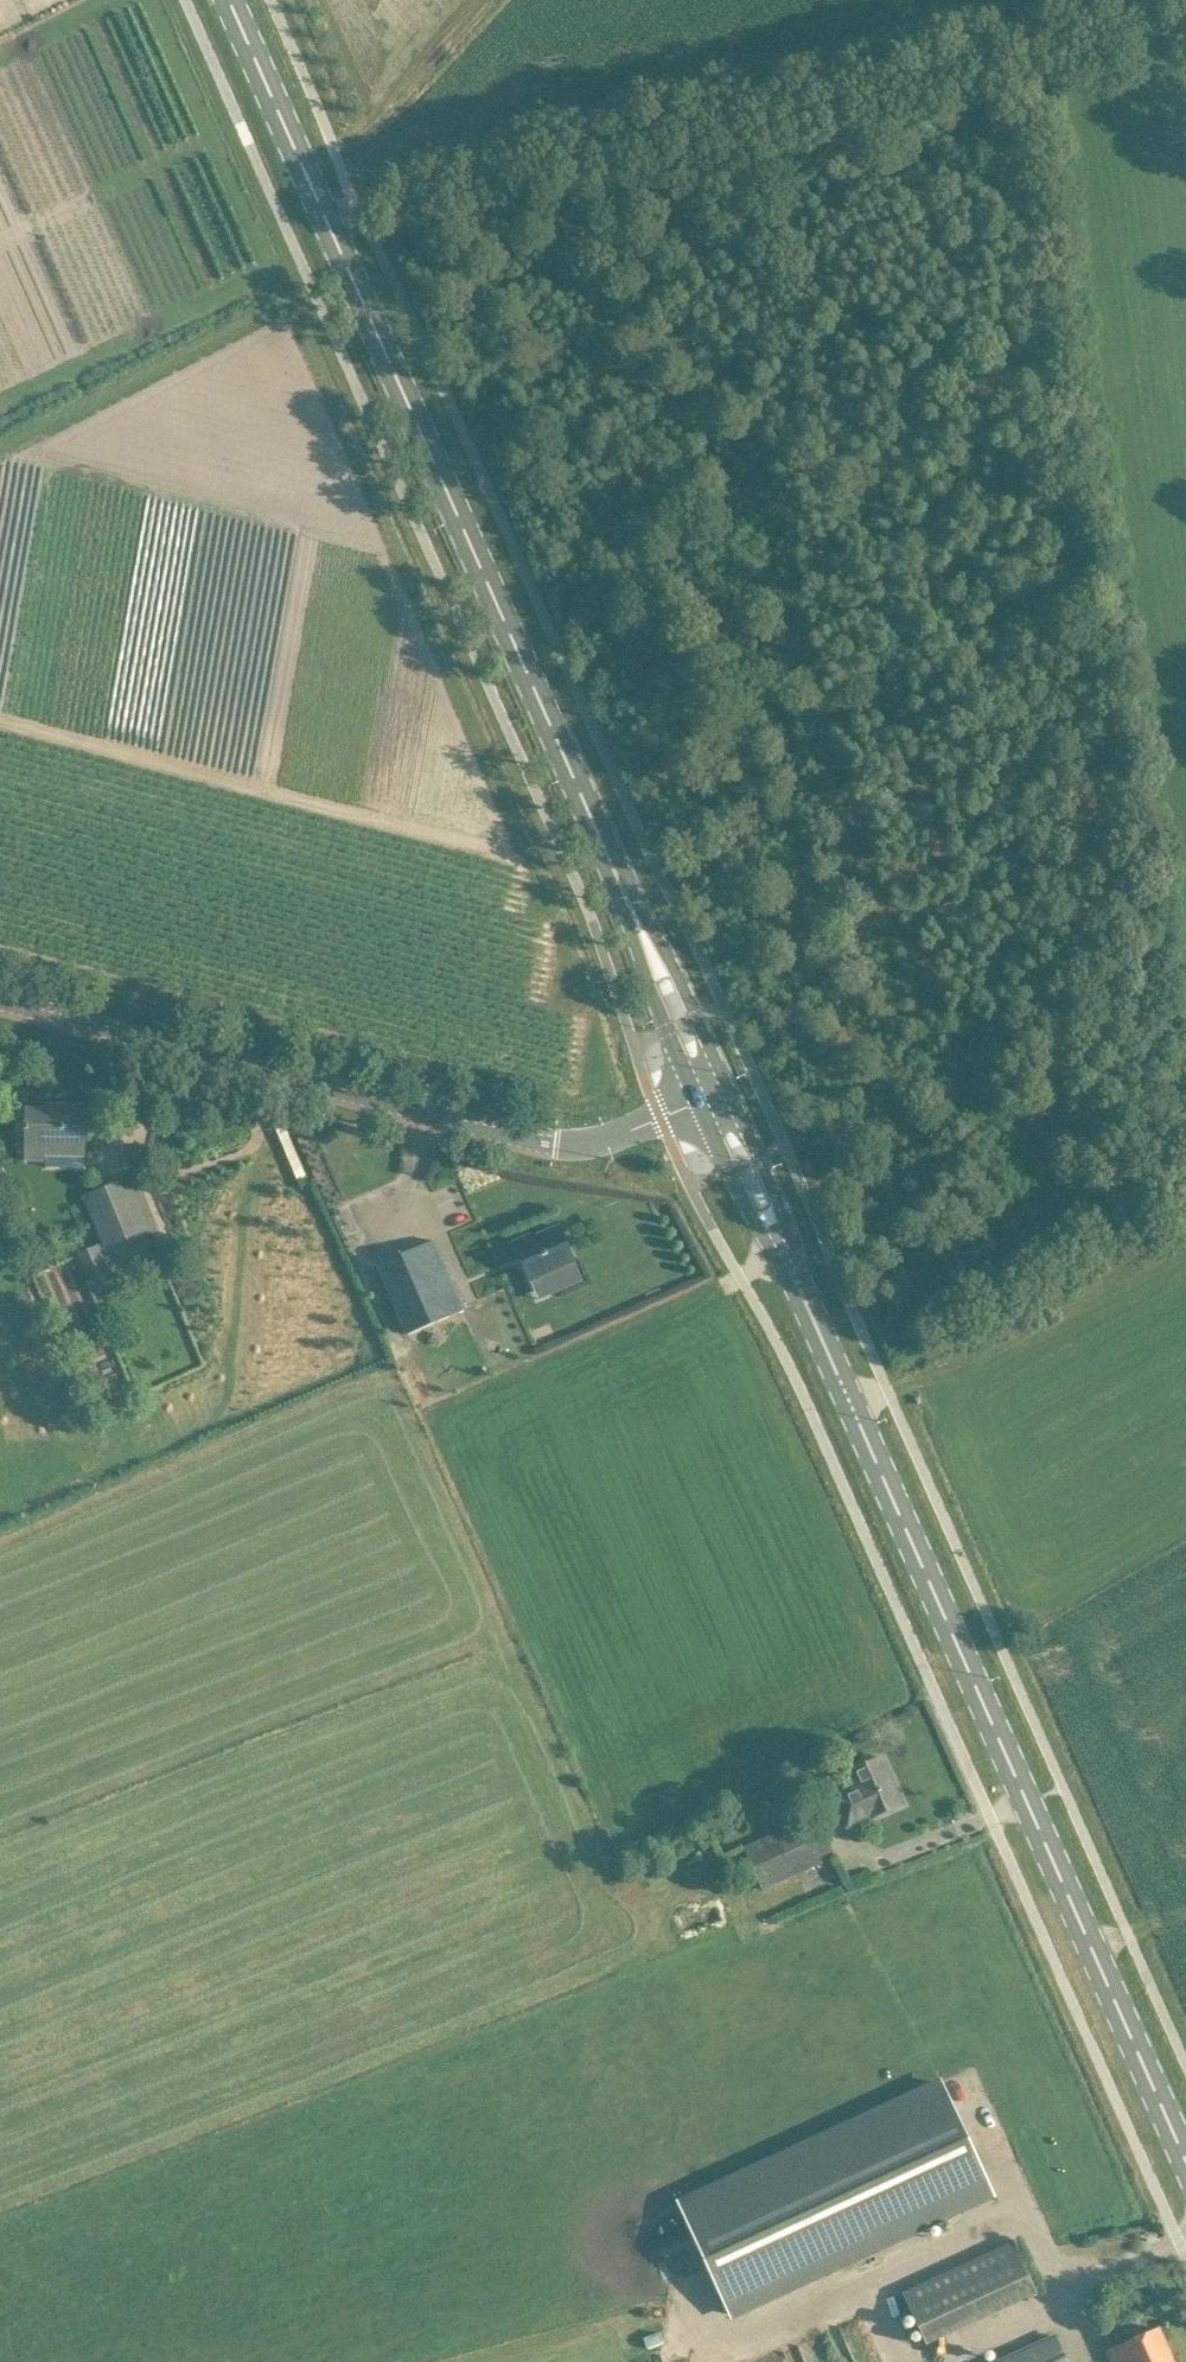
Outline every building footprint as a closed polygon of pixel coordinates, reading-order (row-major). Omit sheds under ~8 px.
[(47,1151),(60,1151),(84,1151),(85,1105),(61,1105),(61,1110),(27,1109),(27,1125),(25,1125),(25,1130),(27,1130),(27,1150),(27,1160),(47,1160),(47,1151)] [(129,1179),(83,1197),(104,1252),(149,1233),(129,1179)] [(526,1241),(525,1238),(513,1243),(530,1282),(575,1262),(559,1227),(526,1241)] [(465,1310),(435,1241),(378,1265),(409,1335),(465,1310)] [(99,1245),(79,1253),(90,1281),(110,1272),(99,1245)] [(855,1783),(832,1794),(848,1827),(870,1818),(903,1804),(883,1757),(850,1772),(855,1783)] [(821,1813),(746,1844),(763,1887),(838,1856),(821,1813)] [(941,2083),(681,2203),(732,2315),(992,2194),(941,2083)] [(1014,2240),(902,2293),(926,2344),(1039,2293),(1014,2240)] [(1138,2338),(1109,2351),(1113,2361),(1174,2361),(1159,2329),(1138,2338)] [(1057,2336),(1000,2361),(1069,2361),(1057,2336)]
